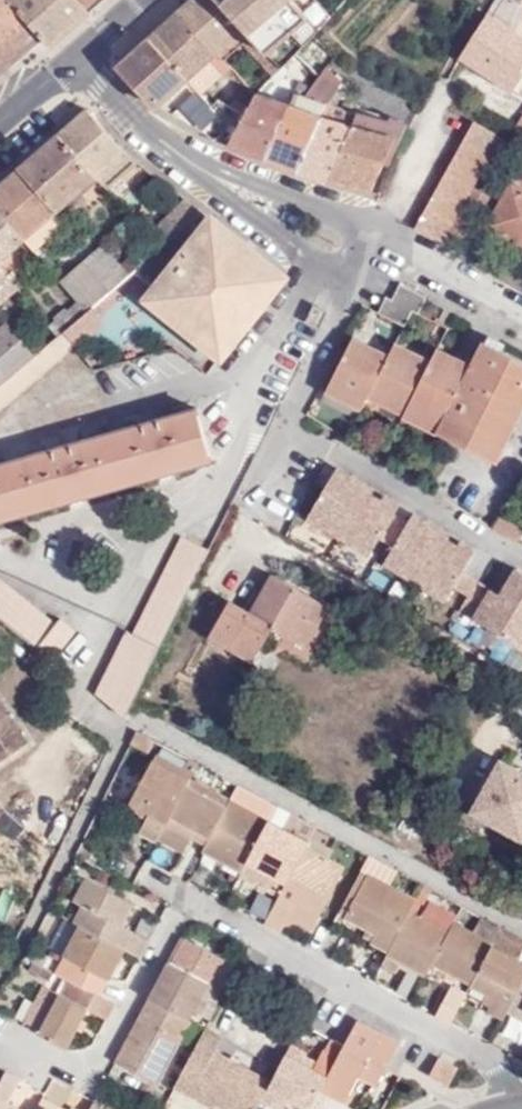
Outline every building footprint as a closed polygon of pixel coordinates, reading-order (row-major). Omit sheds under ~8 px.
[(9,0),(0,0),(0,71),(14,59),(41,36),(11,2),(9,0)] [(50,47),(67,32),(87,15),(74,0),(14,0),(11,2),(41,36),(50,47)] [(87,15),(102,2),(104,0),(74,0),(87,15)] [(223,0),(195,0),(189,5),(224,48),(247,27),(223,0)] [(293,0),(223,0),(247,27),(256,38),(281,66),(309,38),(317,28),(293,0)] [(317,28),(345,0),(293,0),(317,28)] [(493,18),(469,57),(519,91),(521,85),(521,37),(516,33),(521,24),(521,0),(503,0),(501,4),(493,18)] [(224,48),(189,5),(168,23),(156,34),(191,77),(216,56),(225,64),(232,59),(224,48)] [(232,59),(247,46),(256,38),(247,27),(224,48),(232,59)] [(219,98),(214,104),(206,95),(191,77),(156,34),(139,49),(118,67),(160,108),(168,100),(175,105),(169,113),(194,126),(218,138),(239,112),(219,98)] [(247,46),(272,74),(281,66),(256,38),(247,46)] [(206,95),(232,73),(225,64),(216,56),(191,77),(206,95)] [(341,83),(324,68),(313,83),(305,96),(328,103),(341,83)] [(313,83),(304,77),(294,93),(305,96),(313,83)] [(305,96),(294,93),(288,106),(265,157),(284,165),(297,168),(328,103),(305,96)] [(248,106),(245,104),(239,112),(218,138),(242,147),(265,157),(288,106),(256,94),(248,106)] [(331,121),(338,105),(328,103),(297,168),(314,173),(330,178),(350,127),(331,121)] [(103,172),(125,152),(87,111),(59,135),(96,178),(108,188),(113,184),(103,172)] [(357,111),(350,127),(330,178),(337,180),(370,188),(394,136),(375,130),(379,117),(357,111)] [(394,136),(400,123),(379,117),(375,130),(394,136)] [(439,240),(442,234),(458,242),(486,194),(471,185),(477,174),(498,135),(474,121),(416,227),(439,240)] [(96,178),(59,135),(0,186),(0,213),(24,241),(32,250),(34,252),(66,223),(57,211),(96,178)] [(492,184),(514,145),(498,135),(477,174),(492,184)] [(510,174),(521,181),(521,151),(510,174)] [(113,184),(137,162),(125,152),(103,172),(113,184)] [(510,182),(497,205),(491,202),(482,217),(488,222),(486,226),(521,245),(521,189),(510,182)] [(489,195),(486,194),(458,242),(462,244),(489,195)] [(170,240),(201,213),(186,200),(157,229),(170,240)] [(160,220),(142,205),(136,212),(154,227),(160,220)] [(0,213),(0,261),(24,241),(0,213)] [(263,308),(261,305),(282,277),(215,224),(192,251),(188,248),(176,264),(172,269),(175,273),(161,289),(152,300),(221,355),(243,328),(248,329),(263,308)] [(159,249),(170,240),(157,229),(134,251),(136,256),(121,267),(101,247),(61,283),(78,302),(86,312),(92,307),(101,299),(137,269),(159,249)] [(24,241),(0,261),(0,270),(3,273),(32,250),(24,241)] [(176,264),(159,249),(137,269),(161,289),(175,273),(172,269),(176,264)] [(426,298),(400,284),(392,300),(412,311),(418,314),(426,298)] [(392,300),(386,296),(377,312),(403,327),(412,311),(392,300)] [(55,320),(48,326),(57,337),(62,333),(86,312),(78,302),(68,311),(65,307),(53,317),(55,320)] [(308,319),(320,326),(327,312),(317,304),(308,319)] [(105,323),(92,307),(86,312),(62,333),(73,345),(75,348),(105,323)] [(7,324),(0,330),(0,381),(2,384),(26,363),(34,356),(28,348),(21,340),(7,324)] [(57,337),(34,356),(26,363),(2,384),(0,386),(0,406),(73,345),(62,333),(57,337)] [(34,342),(28,335),(21,340),(28,348),(34,342)] [(375,348),(354,337),(330,383),(365,402),(368,397),(372,389),(386,361),(372,353),(375,348)] [(436,433),(481,456),(521,377),(521,360),(507,352),(484,341),(472,363),(469,369),(452,361),(454,358),(438,349),(432,361),(429,367),(408,407),(442,425),(436,433)] [(414,359),(417,354),(395,343),(389,355),(386,361),(372,389),(408,407),(429,367),(414,359)] [(389,355),(375,348),(372,353),(386,361),(389,355)] [(432,361),(417,354),(414,359),(429,367),(432,361)] [(472,363),(456,354),(454,358),(452,361),(469,369),(472,363)] [(521,405),(521,377),(481,456),(486,459),(493,462),(521,405)] [(361,410),(365,402),(330,383),(326,390),(321,400),(357,419),(361,410)] [(372,389),(368,397),(403,416),(408,407),(372,389)] [(521,413),(521,405),(493,462),(496,464),(521,413)] [(408,407),(403,416),(436,433),(442,425),(408,407)] [(70,500),(69,496),(83,492),(84,496),(155,476),(155,471),(170,467),(172,471),(210,460),(198,410),(0,466),(0,519),(70,500)] [(155,476),(172,471),(170,467),(155,471),(155,476)] [(352,477),(337,468),(307,519),(370,556),(381,537),(394,515),(400,505),(384,496),(381,500),(350,482),(352,477)] [(384,496),(352,477),(350,482),(381,500),(384,496)] [(381,567),(447,601),(455,585),(463,572),(478,545),(462,537),(461,540),(428,523),(432,517),(415,509),(408,523),(395,545),(381,567)] [(495,528),(516,541),(521,531),(521,523),(507,510),(495,528)] [(395,545),(408,523),(394,515),(381,537),(395,545)] [(96,692),(126,716),(130,707),(208,549),(182,536),(131,634),(127,631),(96,692)] [(501,595),(479,582),(471,595),(461,611),(520,645),(521,642),(521,570),(517,567),(501,595)] [(463,572),(455,585),(471,595),(479,582),(463,572)] [(317,624),(306,616),(315,601),(273,576),(257,602),(251,599),(244,610),(230,602),(209,636),(251,660),(271,627),(304,646),(317,624)] [(0,581),(0,616),(54,658),(75,631),(60,619),(55,624),(0,581)] [(317,624),(327,608),(315,601),(306,616),(317,624)] [(0,700),(0,760),(29,741),(0,700)] [(157,740),(138,730),(132,742),(151,752),(157,740)] [(149,817),(142,830),(159,840),(162,834),(188,785),(191,779),(154,759),(131,800),(153,810),(149,817)] [(521,839),(521,771),(502,760),(473,811),(521,839)] [(216,792),(198,782),(194,789),(213,799),(216,792)] [(192,838),(195,832),(209,839),(226,806),(213,799),(194,789),(188,785),(162,834),(187,848),(192,838)] [(131,800),(128,806),(149,817),(153,810),(131,800)] [(203,851),(241,873),(246,864),(269,822),(230,800),(226,806),(209,839),(206,845),(203,851)] [(305,847),(308,842),(269,822),(246,864),(268,876),(284,886),(305,847)] [(209,839),(195,832),(192,838),(206,845),(209,839)] [(187,848),(162,834),(159,840),(184,853),(187,848)] [(79,853),(91,860),(96,850),(84,843),(79,853)] [(316,920),(344,868),(305,847),(284,886),(279,896),(264,923),(280,932),(288,918),(314,931),(319,922),(316,920)] [(410,910),(415,901),(361,871),(339,913),(374,932),(369,941),(388,951),(410,910)] [(268,876),(263,886),(279,896),(284,886),(268,876)] [(76,903),(84,908),(77,923),(122,947),(140,957),(148,940),(121,926),(134,905),(88,879),(76,903)] [(263,886),(247,914),(264,923),(279,896),(263,886)] [(454,921),(428,906),(422,917),(449,931),(454,921)] [(426,974),(432,962),(449,931),(422,917),(410,910),(388,951),(386,954),(426,974)] [(457,976),(471,984),(494,943),(454,921),(449,931),(432,962),(457,976)] [(96,993),(122,947),(77,923),(61,952),(72,959),(62,975),(83,986),(96,993)] [(505,1014),(521,982),(521,963),(511,957),(519,943),(500,932),(494,943),(471,984),(470,987),(491,999),(484,1009),(503,1019),(505,1014)] [(183,943),(166,974),(163,972),(150,997),(191,1019),(203,998),(206,999),(224,964),(183,943)] [(61,952),(51,969),(54,970),(62,975),(72,959),(61,952)] [(54,970),(51,969),(35,960),(30,969),(49,979),(54,970)] [(466,994),(470,987),(471,984),(457,976),(451,986),(466,994)] [(505,1014),(519,1023),(521,1015),(521,982),(505,1014)] [(45,985),(24,1024),(40,1032),(61,993),(45,985)] [(87,1007),(107,1018),(115,1003),(96,993),(83,986),(75,1001),(61,993),(40,1032),(66,1046),(87,1007)] [(451,986),(434,1016),(450,1024),(466,994),(451,986)] [(157,1082),(191,1019),(150,997),(116,1059),(157,1082)] [(357,1077),(375,1087),(385,1068),(399,1043),(358,1021),(344,1046),(328,1075),(324,1083),(347,1096),(352,1087),(357,1077)] [(206,1027),(174,1087),(213,1107),(216,1101),(237,1062),(218,1052),(225,1038),(206,1027)] [(270,1085),(289,1095),(311,1107),(319,1093),(324,1083),(328,1075),(302,1061),(307,1052),(292,1044),(280,1067),(272,1081),(270,1085)] [(448,1086),(457,1069),(439,1059),(429,1077),(448,1086)] [(216,1101),(231,1108),(257,1108),(265,1094),(270,1085),(272,1081),(237,1062),(216,1101)] [(19,1078),(5,1071),(0,1081),(0,1108),(3,1108),(2,1108),(5,1104),(19,1078)] [(352,1087),(369,1097),(375,1087),(357,1077),(352,1087)] [(29,1108),(31,1108),(40,1089),(19,1080),(10,1101),(29,1108)] [(342,1106),(347,1096),(324,1083),(319,1093),(342,1106)] [(265,1094),(283,1105),(289,1095),(270,1085),(265,1094)] [(95,1097),(94,1100),(92,1103),(103,1108),(117,1108),(95,1097)] [(46,1098),(43,1104),(52,1108),(68,1108),(46,1098)] [(281,1108),(305,1108),(289,1098),(281,1108)]
